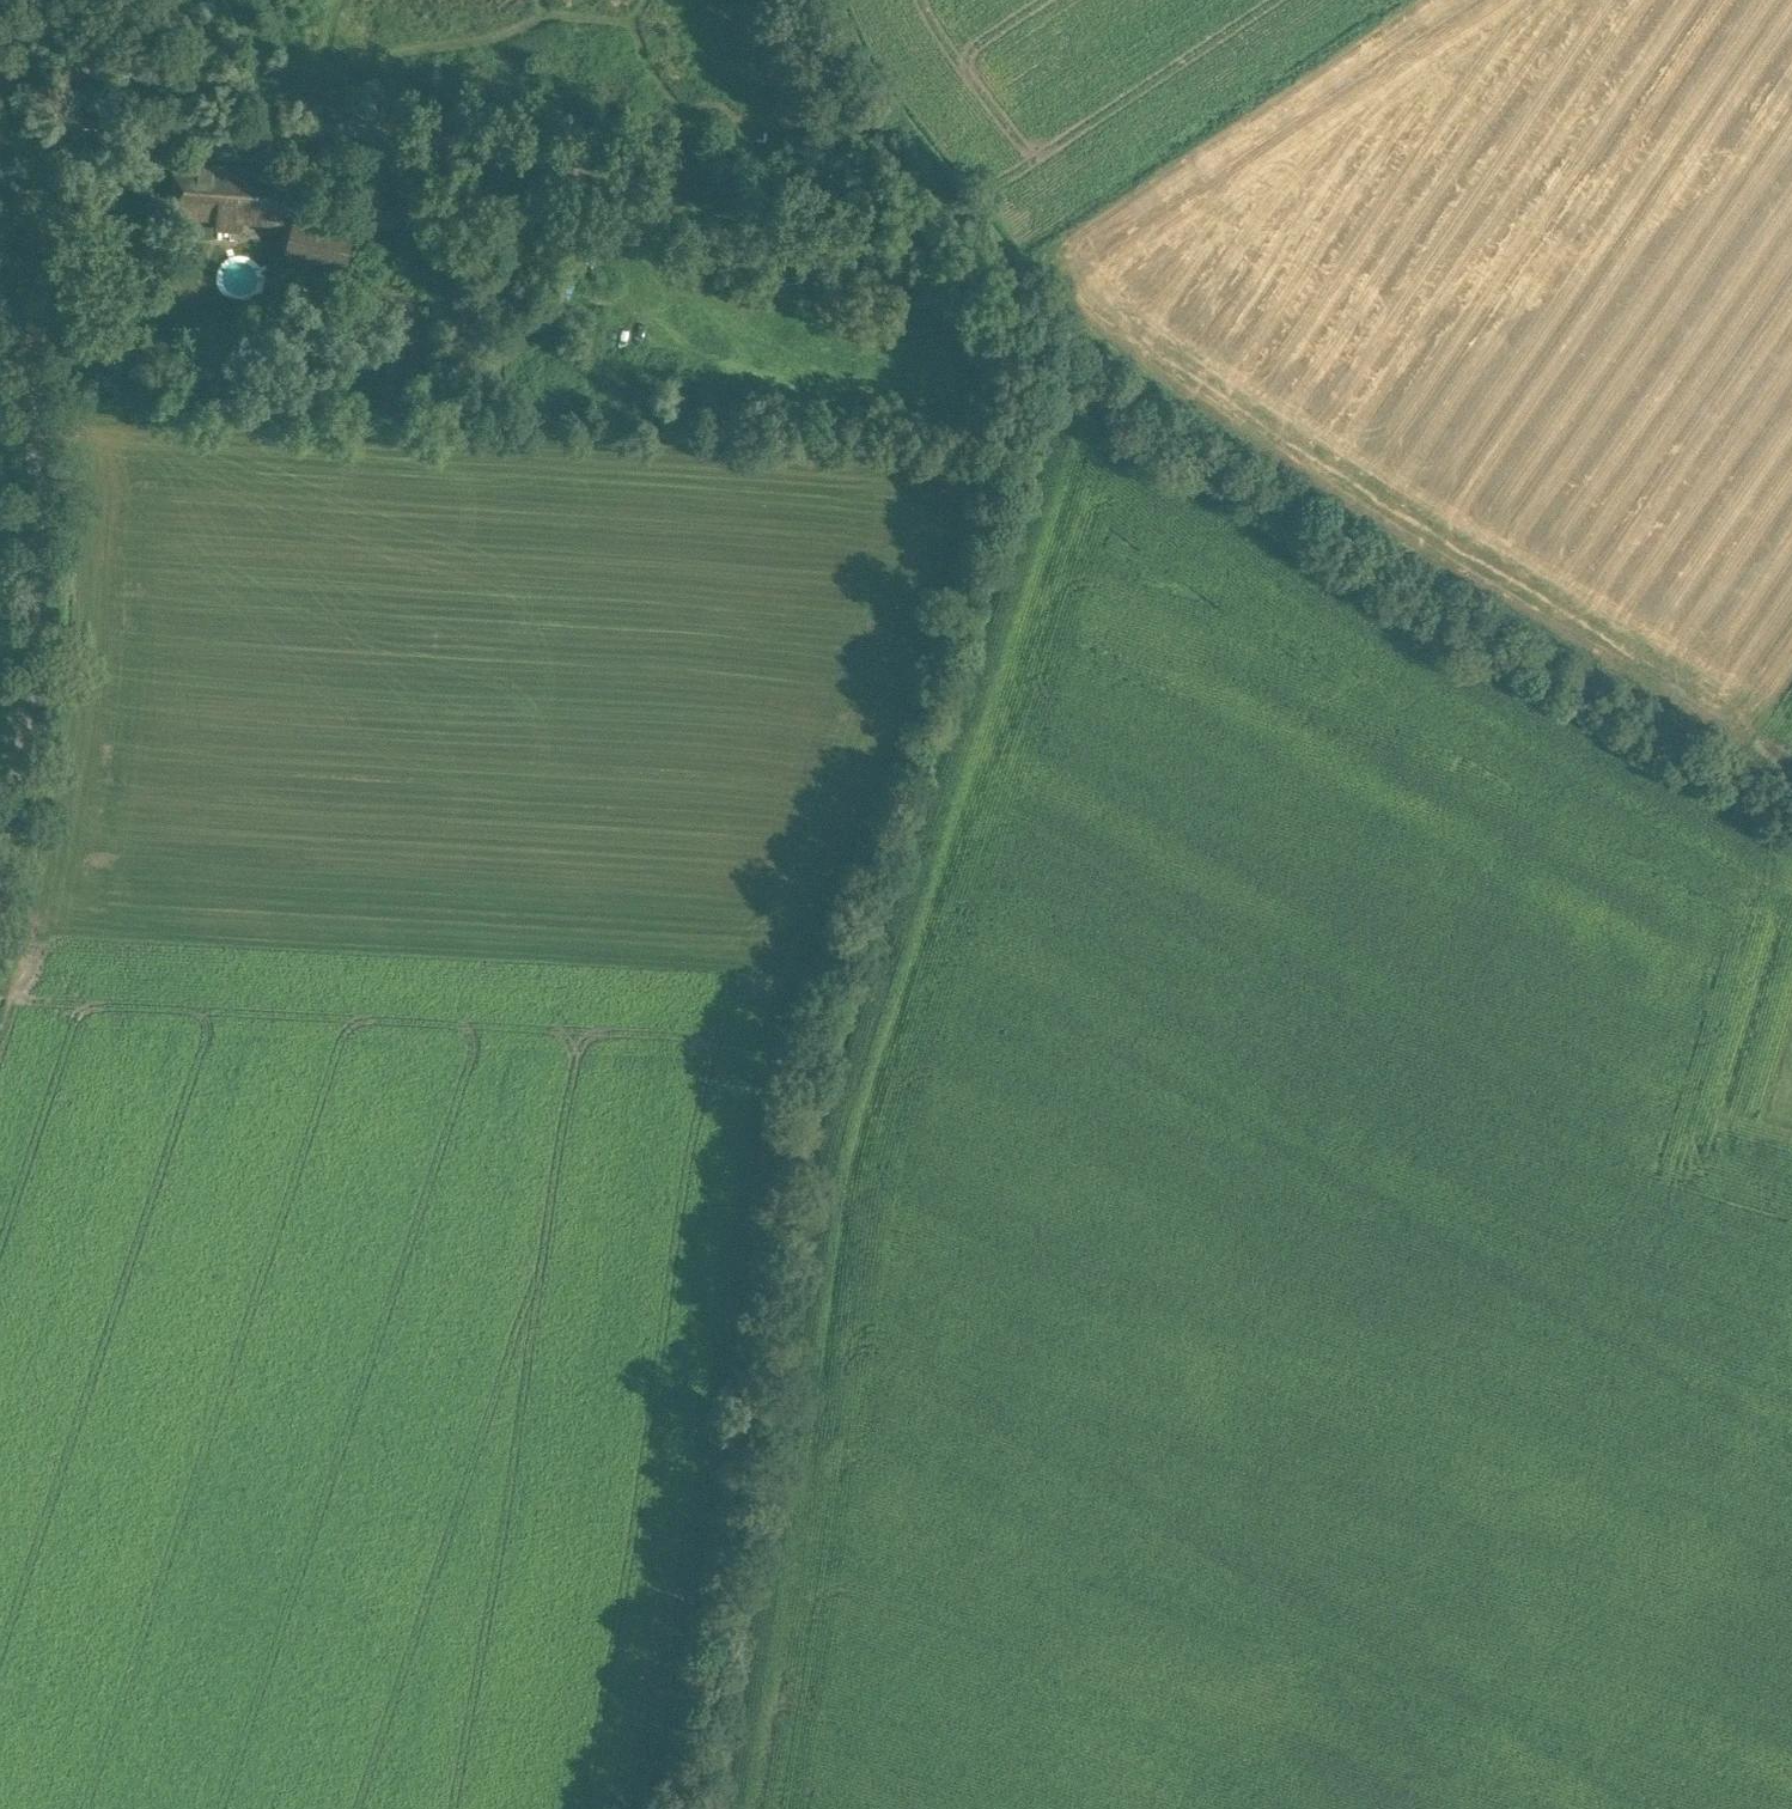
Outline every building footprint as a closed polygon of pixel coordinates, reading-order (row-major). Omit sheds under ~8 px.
[(286,219),(288,169),(175,164),(172,214),(286,219)] [(294,267),(297,257),(345,268),(352,236),(293,224),(285,254),(282,263),(294,267)] [(223,259),(224,294),(257,293),(255,258),(223,259)]
